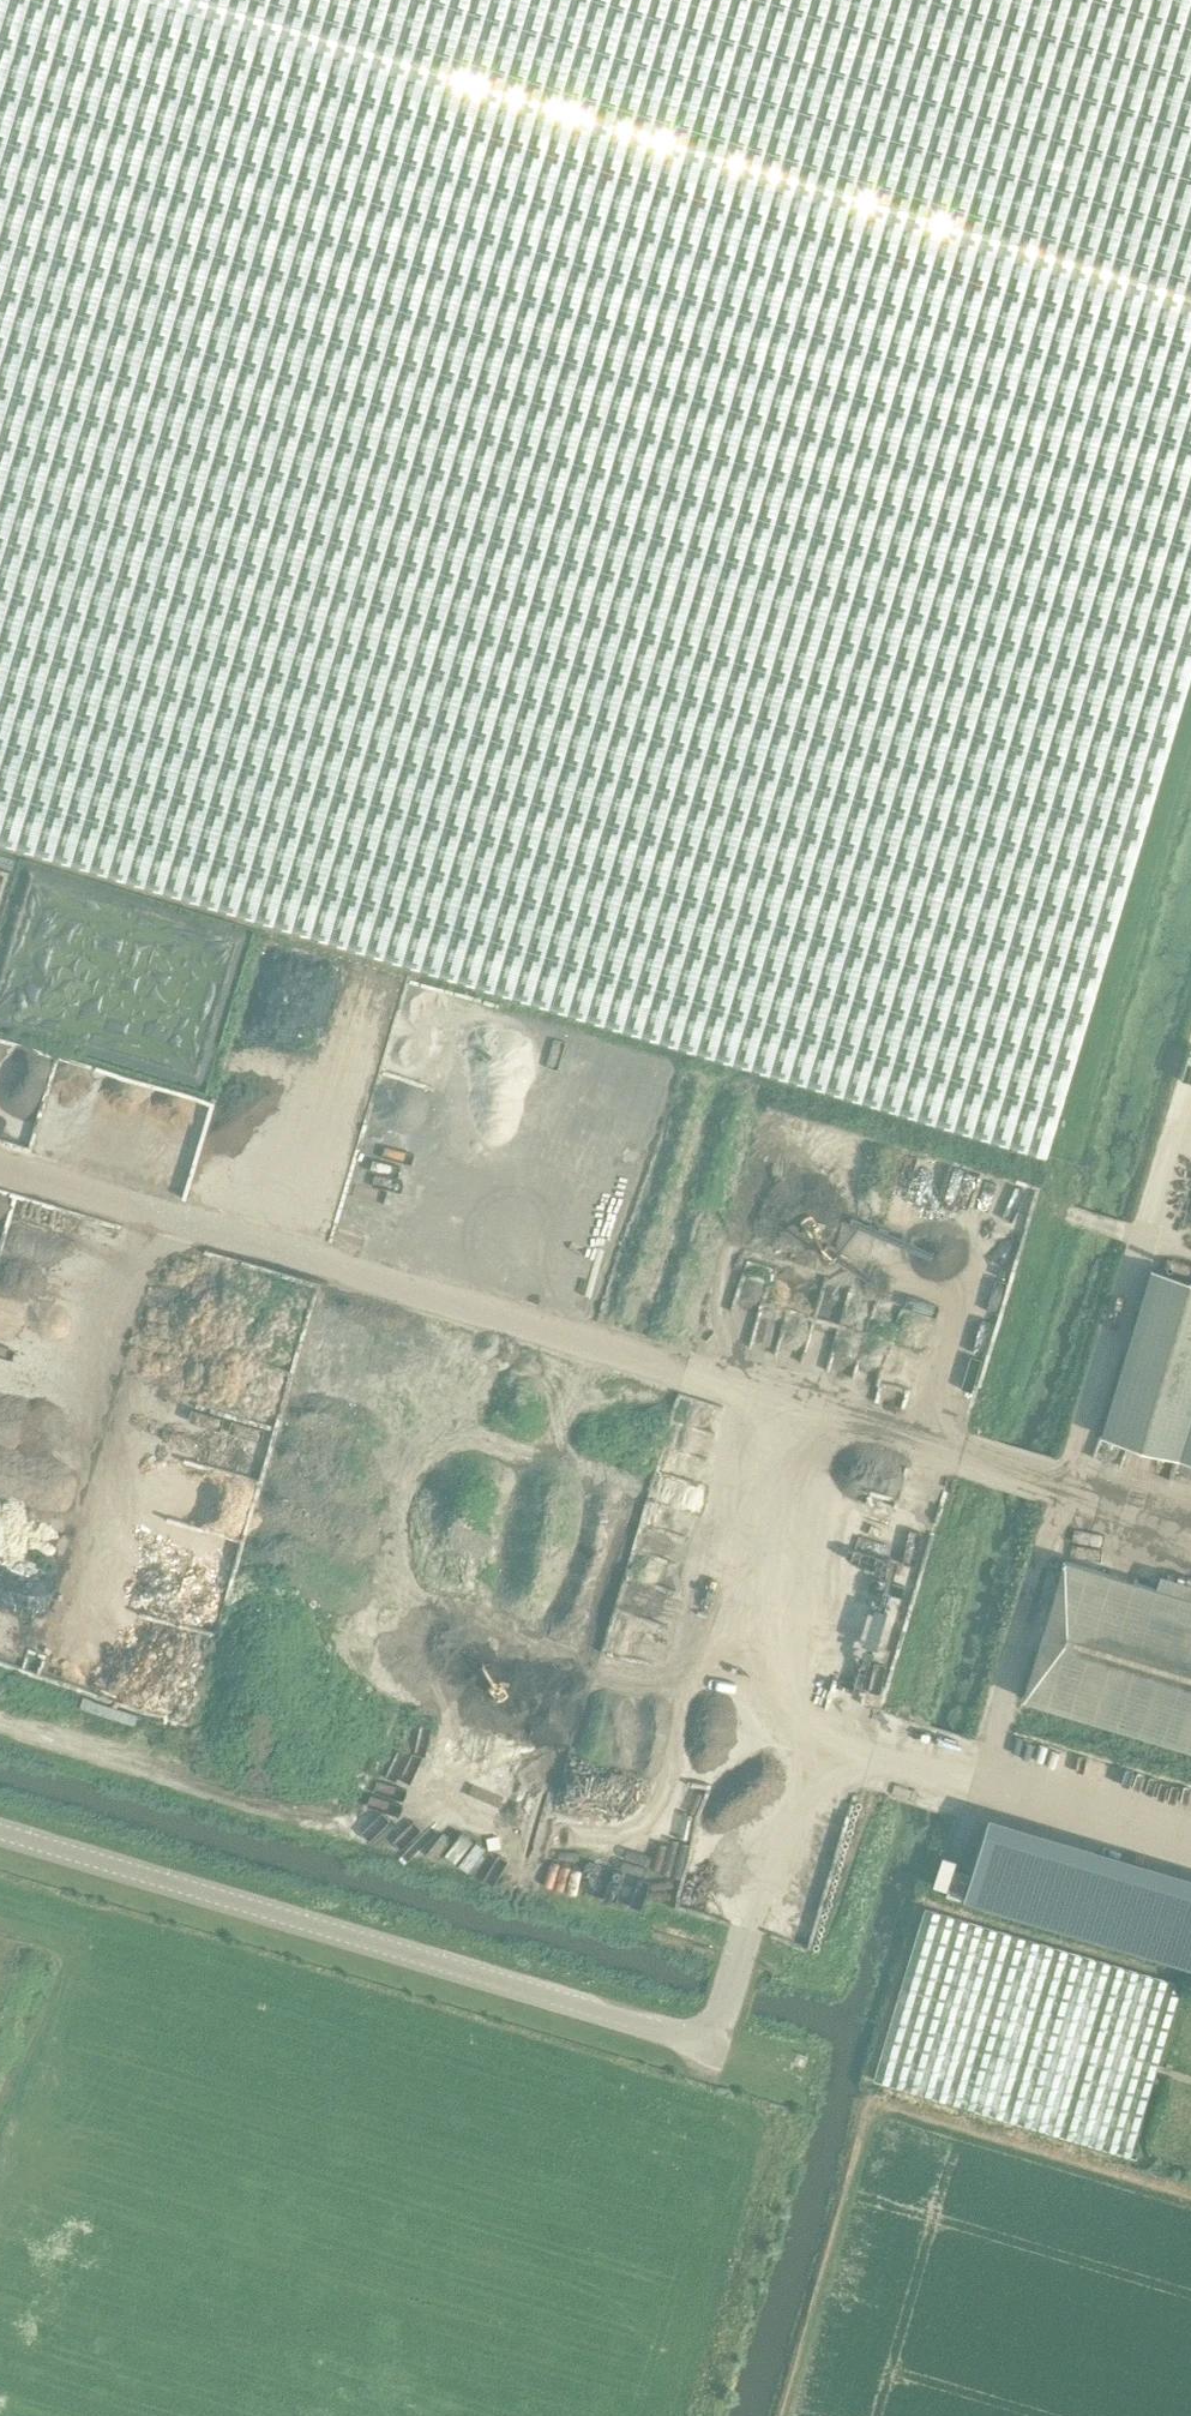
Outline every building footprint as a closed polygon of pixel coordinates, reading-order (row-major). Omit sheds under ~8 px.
[(431,971),(1046,1156),(1190,674),(1190,0),(0,0),(0,842),(431,971)] [(403,1033),(191,1750),(540,1854),(752,1137),(403,1033)] [(754,1138),(699,1321),(975,1403),(1029,1219),(754,1138)] [(1181,1459),(1190,1425),(1190,1280),(1151,1268),(1100,1434),(1181,1459)] [(1190,1462),(1190,1425),(1181,1459),(1190,1462)] [(1190,1747),(1190,1597),(1064,1558),(1022,1696),(1190,1747)] [(874,2078),(1130,2155),(1181,1984),(925,1907),(874,2078)]
